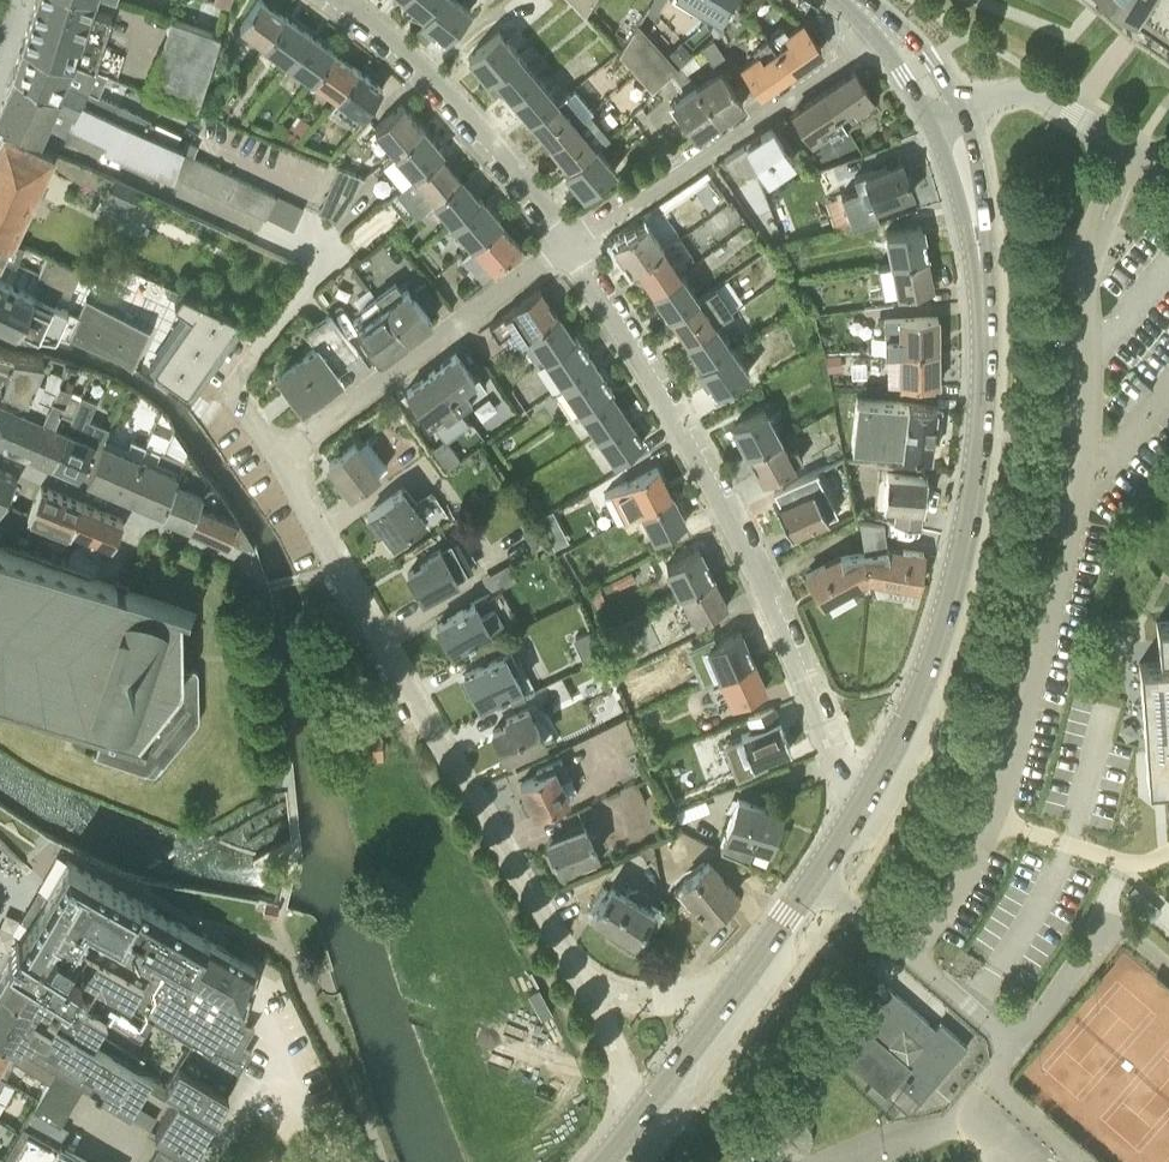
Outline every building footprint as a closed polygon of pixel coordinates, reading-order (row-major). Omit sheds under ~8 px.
[(95,68),(112,17),(91,10),(94,0),(36,0),(23,40),(95,68)] [(264,41),(284,14),(264,0),(257,0),(240,24),(264,41)] [(425,15),(437,0),(407,0),(425,15)] [(446,40),(470,9),(459,0),(437,0),(425,15),(421,20),(446,40)] [(586,13),(594,0),(572,0),(586,13)] [(723,18),(735,0),(694,0),(723,18)] [(1168,6),(1168,0),(1116,0),(1153,28),(1168,6)] [(1153,28),(1168,39),(1168,6),(1153,28)] [(289,59),(308,32),(284,14),(264,41),(289,59)] [(147,90),(197,110),(220,34),(171,18),(147,90)] [(670,75),(677,66),(676,65),(690,52),(681,41),(666,54),(637,22),(619,53),(653,90),(670,75)] [(821,48),(804,23),(788,34),(783,26),(768,37),(791,69),(821,48)] [(500,29),(469,56),(489,80),(494,76),(520,54),(500,29)] [(289,59),(313,77),(333,50),(308,32),(289,59)] [(761,91),(791,69),(768,37),(753,47),(758,54),(743,64),(761,91)] [(729,62),(713,38),(702,45),(717,69),(729,62)] [(108,73),(95,68),(23,40),(14,68),(16,71),(79,101),(114,118),(119,106),(98,96),(108,73)] [(313,77),(338,95),(357,68),(333,50),(313,77)] [(494,76),(513,99),(539,77),(520,54),(494,76)] [(682,95),(696,85),(688,72),(681,63),(677,66),(670,75),(682,95)] [(364,114),(382,87),(357,68),(338,95),(364,114)] [(696,85),(719,119),(743,103),(731,87),(733,85),(720,68),(696,85)] [(824,90),(846,124),(862,114),(862,113),(869,108),(866,104),(874,99),(855,70),(824,90)] [(69,122),(79,101),(16,71),(0,105),(0,117),(5,120),(2,126),(33,140),(34,138),(37,133),(59,143),(69,122)] [(539,77),(513,99),(532,121),(558,99),(539,77)] [(696,135),(719,119),(696,85),(682,95),(673,101),(696,135)] [(558,99),(532,121),(551,143),(577,122),(577,123),(589,112),(570,90),(558,100),(558,99)] [(793,111),(813,140),(818,137),(820,139),(829,133),(830,134),(846,124),(824,90),(793,111)] [(174,180),(176,175),(184,150),(184,148),(127,123),(114,118),(79,101),(69,122),(73,125),(72,126),(105,143),(102,150),(174,180)] [(373,127),(394,151),(423,127),(402,103),(373,127)] [(570,167),(596,145),(577,123),(577,122),(551,143),(570,167)] [(772,125),(725,157),(727,161),(731,164),(735,167),(737,168),(742,170),(747,170),(752,169),(755,168),(759,165),(767,178),(795,160),(772,125)] [(34,138),(33,140),(2,126),(0,131),(0,234),(13,239),(55,148),(34,138)] [(394,151),(414,175),(440,153),(440,154),(443,152),(423,127),(394,151)] [(565,171),(585,195),(616,170),(596,145),(570,167),(565,171)] [(266,218),(267,216),(277,196),(184,150),(176,175),(266,218)] [(440,153),(414,175),(397,189),(416,213),(433,199),(433,198),(459,176),(440,154),(440,153)] [(907,176),(901,159),(854,176),(859,191),(865,189),(871,206),(912,191),(911,187),(914,186),(910,175),(907,176)] [(321,208),(344,218),(364,171),(341,162),(321,208)] [(459,176),(433,198),(433,199),(452,220),(478,199),(459,176)] [(132,207),(140,188),(114,177),(106,195),(132,207)] [(278,194),(277,196),(267,216),(293,228),(304,208),(278,194)] [(472,245),(501,221),(480,197),(478,199),(452,220),(472,245)] [(461,254),(482,278),(521,245),(501,221),(472,245),(461,254)] [(632,270),(637,267),(637,266),(664,247),(647,222),(614,244),(632,270)] [(891,262),(927,255),(921,224),(885,231),(891,262)] [(2,257),(16,264),(25,245),(13,239),(0,234),(0,262),(2,257)] [(654,291),(681,272),(664,247),(637,266),(637,267),(654,291)] [(16,331),(17,329),(56,335),(68,310),(55,303),(61,293),(69,297),(82,271),(48,254),(36,282),(41,284),(36,294),(0,277),(0,323),(16,331)] [(897,293),(933,286),(927,255),(891,262),(897,293)] [(670,315),(697,297),(681,272),(654,291),(670,315)] [(396,281),(376,296),(408,338),(432,320),(406,287),(403,290),(396,281)] [(670,315),(687,340),(714,321),(715,323),(733,310),(716,284),(698,297),(697,297),(670,315)] [(513,307),(489,323),(498,336),(513,327),(522,339),(530,333),(530,332),(557,313),(540,288),(512,306),(513,307)] [(174,300),(190,312),(153,362),(186,387),(238,314),(182,289),(174,300)] [(354,319),(382,357),(408,338),(376,296),(361,307),(364,311),(354,319)] [(78,315),(68,310),(56,335),(69,337),(120,356),(133,364),(150,328),(86,298),(78,315)] [(335,367),(357,350),(329,313),(305,330),(316,345),(279,372),(302,403),(307,399),(308,400),(325,387),(325,386),(340,374),(335,367)] [(557,313),(530,332),(530,333),(546,356),(574,337),(557,313)] [(886,350),(900,350),(900,349),(938,348),(938,315),(885,316),(886,350)] [(704,364),(730,346),(715,323),(714,321),(687,340),(704,364)] [(546,356),(566,388),(597,367),(576,336),(574,337),(546,356)] [(698,368),(716,394),(749,373),(730,346),(704,364),(698,368)] [(4,441),(25,392),(26,392),(32,379),(34,379),(40,366),(44,356),(14,352),(0,347),(0,440),(4,441)] [(939,382),(938,348),(900,349),(900,350),(900,383),(939,382)] [(456,351),(432,369),(459,405),(471,396),(467,390),(478,382),(456,351)] [(580,409),(609,390),(612,388),(597,367),(566,388),(580,409)] [(432,369),(407,388),(429,417),(442,408),(446,414),(459,405),(432,369)] [(25,392),(4,441),(28,452),(62,374),(50,370),(44,384),(34,379),(32,379),(26,392),(25,392)] [(28,452),(53,463),(73,416),(72,416),(60,410),(64,402),(66,403),(73,388),(72,387),(75,378),(62,374),(28,452)] [(626,415),(609,390),(580,409),(597,435),(626,415)] [(73,416),(53,463),(87,477),(101,444),(94,441),(94,440),(83,435),(97,401),(81,394),(72,416),(73,416)] [(857,397),(851,444),(930,453),(932,436),(937,436),(941,406),(907,402),(857,397)] [(733,425),(748,453),(780,435),(765,408),(733,425)] [(827,444),(843,440),(836,413),(820,417),(827,444)] [(614,461),(643,440),(626,415),(597,435),(614,461)] [(797,447),(789,452),(780,435),(748,453),(763,480),(795,464),(795,463),(803,459),(797,447)] [(87,477),(124,493),(145,445),(132,439),(128,447),(105,437),(101,444),(87,477)] [(461,459),(445,439),(432,448),(448,469),(461,459)] [(378,472),(354,441),(328,461),(329,462),(334,458),(344,471),(339,475),(352,492),(378,472)] [(145,445),(124,493),(162,510),(175,478),(176,478),(179,469),(157,460),(161,452),(145,445)] [(162,510),(188,521),(207,476),(187,451),(179,469),(176,478),(175,478),(162,510)] [(640,508),(671,493),(657,465),(626,480),(640,508)] [(16,474),(0,468),(0,511),(4,502),(16,474)] [(894,520),(898,521),(921,527),(927,477),(886,472),(882,504),(896,505),(894,520)] [(254,546),(253,543),(237,517),(228,505),(207,476),(188,521),(253,549),(254,546)] [(28,513),(4,502),(0,511),(0,520),(36,540),(45,521),(47,522),(37,542),(58,551),(70,528),(69,527),(81,501),(41,485),(28,513)] [(813,487),(777,506),(791,534),(828,515),(813,487)] [(383,526),(394,541),(424,522),(402,489),(367,513),(378,529),(383,526)] [(640,508),(655,536),(685,521),(671,493),(640,508)] [(69,527),(70,528),(93,538),(88,549),(105,556),(123,519),(81,501),(69,527)] [(865,550),(864,550),(869,584),(870,584),(875,582),(883,579),(916,585),(916,588),(918,589),(924,552),(902,550),(901,555),(886,553),(887,546),(881,517),(858,514),(865,550)] [(91,576),(0,545),(0,694),(104,729),(95,754),(143,771),(144,771),(146,771),(147,771),(148,770),(149,769),(150,769),(153,764),(159,769),(196,723),(198,722),(198,720),(199,718),(199,715),(198,672),(198,671),(198,670),(197,669),(195,667),(194,667),(192,667),(178,667),(177,610),(197,617),(198,613),(121,586),(91,576)] [(423,597),(458,576),(458,574),(469,567),(460,552),(449,558),(440,545),(425,554),(428,560),(407,572),(423,597)] [(680,592),(713,575),(698,547),(666,564),(680,592)] [(806,573),(825,605),(826,604),(825,601),(853,584),(864,584),(868,584),(869,584),(864,550),(842,554),(843,562),(828,568),(826,563),(806,573)] [(615,589),(636,578),(631,569),(611,579),(615,589)] [(695,620),(728,603),(713,575),(680,592),(695,620)] [(588,589),(597,606),(607,602),(598,584),(588,589)] [(476,600),(437,622),(452,649),(504,620),(495,605),(483,613),(476,600)] [(1158,640),(1159,651),(1167,651),(1168,659),(1139,661),(1145,749),(1148,785),(1168,783),(1168,619),(1156,620),(1158,640)] [(741,629),(707,644),(720,673),(753,658),(741,629)] [(511,648),(464,672),(481,704),(501,694),(506,704),(536,689),(522,663),(519,664),(511,648)] [(732,702),(766,687),(753,658),(720,673),(732,702)] [(536,702),(505,718),(507,722),(493,730),(508,758),(553,736),(536,702)] [(753,763),(790,747),(780,718),(779,719),(774,705),(747,715),(752,728),(742,732),(753,763)] [(358,730),(358,745),(359,759),(384,758),(383,749),(388,749),(388,739),(383,739),(383,730),(358,730)] [(534,813),(577,792),(563,757),(536,769),(538,774),(520,782),(527,797),(522,799),(528,810),(532,808),(534,813)] [(773,822),(777,823),(781,810),(737,797),(720,848),(742,859),(751,834),(771,841),(771,839),(768,838),(773,822)] [(583,824),(547,841),(560,869),(596,852),(583,824)] [(256,966),(71,861),(68,859),(47,894),(44,892),(39,893),(34,902),(35,907),(38,909),(22,937),(82,974),(81,974),(99,985),(153,1017),(152,1018),(191,1042),(192,1041),(210,1052),(211,1048),(244,1058),(251,1048),(244,1043),(253,1026),(243,1023),(248,1005),(244,1004),(256,966)] [(696,901),(709,916),(736,892),(707,860),(673,890),(689,908),(696,901)] [(612,884),(593,915),(614,928),(613,930),(626,939),(628,936),(633,939),(652,909),(612,884)] [(278,903),(266,900),(263,912),(275,915),(278,903)] [(22,937),(10,957),(70,994),(70,993),(81,974),(82,974),(22,937)] [(112,1051),(112,1050),(93,1038),(106,1017),(87,1005),(88,1004),(70,993),(70,994),(10,957),(0,974),(0,982),(112,1051)] [(99,985),(81,974),(70,993),(88,1004),(99,985)] [(967,1045),(893,981),(861,1020),(843,1005),(818,1033),(909,1112),(967,1045)] [(58,1068),(84,1084),(84,1085),(130,1113),(152,1076),(112,1051),(0,982),(0,1033),(58,1068)] [(87,1005),(106,1017),(107,1017),(140,1037),(152,1018),(153,1017),(99,985),(88,1004),(87,1005)] [(4,1077),(15,1059),(33,1070),(49,1081),(58,1068),(0,1033),(0,1074),(4,1077)] [(192,1041),(191,1042),(179,1062),(226,1091),(242,1062),(242,1061),(244,1058),(211,1048),(210,1052),(192,1041)] [(165,1085),(178,1093),(212,1115),(226,1091),(179,1062),(165,1085)] [(1,1161),(89,1161),(59,1144),(68,1128),(61,1123),(84,1085),(84,1084),(58,1068),(49,1081),(24,1123),(1,1161)] [(155,1129),(191,1152),(212,1115),(178,1093),(155,1129)] [(148,1161),(191,1161),(158,1143),(148,1161)] [(273,1152),(260,1161),(280,1161),(273,1152)]
